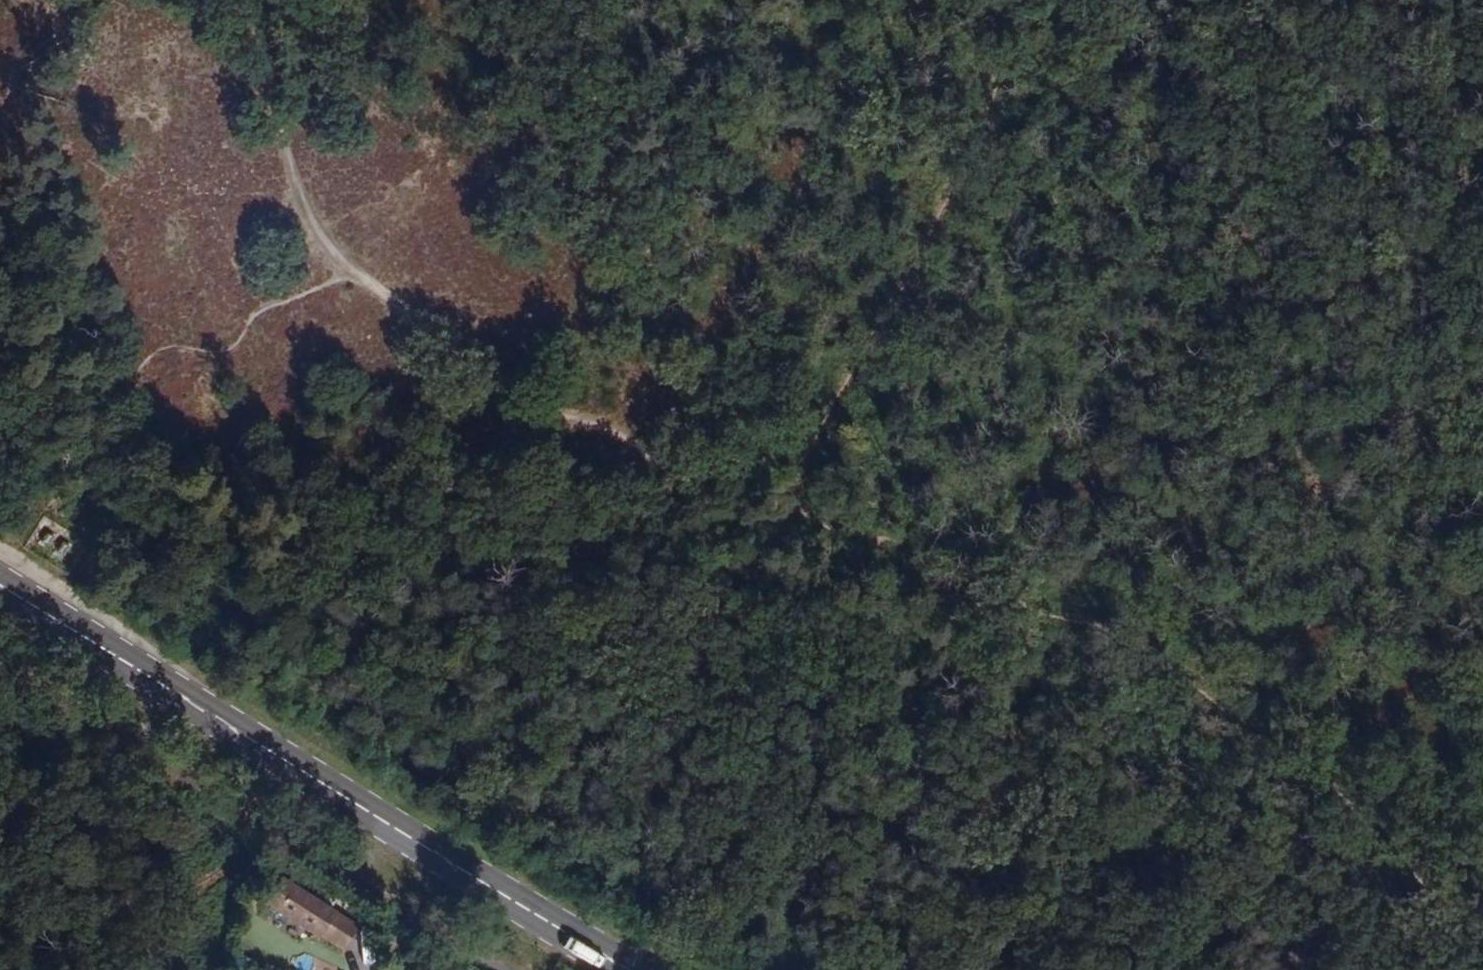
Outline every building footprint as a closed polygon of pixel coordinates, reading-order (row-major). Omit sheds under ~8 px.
[(341,950),(356,928),(279,878),(263,903),(317,938),(319,936),(341,950)]
